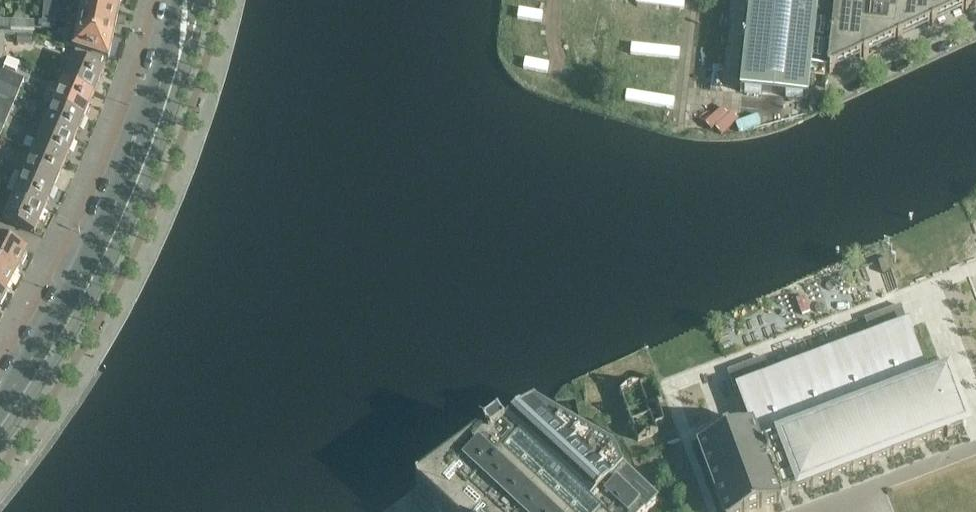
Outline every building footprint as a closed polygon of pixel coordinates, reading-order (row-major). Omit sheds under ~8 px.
[(42,20),(54,22),(56,0),(45,0),(42,20)] [(82,6),(119,14),(121,0),(83,0),(82,6)] [(741,92),(807,99),(810,68),(827,70),(835,4),(818,2),(818,0),(751,0),(741,92)] [(835,4),(827,70),(827,72),(828,72),(829,72),(830,73),(832,72),(832,71),(832,70),(975,4),(975,0),(835,0),(835,4)] [(82,6),(77,29),(114,36),(119,14),(82,6)] [(12,20),(12,29),(23,29),(24,21),(12,20)] [(42,20),(42,29),(54,29),(54,22),(42,20)] [(24,21),(23,29),(36,30),(36,21),(24,21)] [(67,35),(65,46),(73,49),(76,50),(103,59),(104,58),(109,60),(114,36),(77,29),(69,27),(67,35)] [(31,35),(17,35),(17,44),(31,44),(31,35)] [(73,56),(62,81),(94,95),(105,70),(100,68),(103,59),(76,50),(74,57),(73,56)] [(7,58),(4,67),(15,71),(18,63),(7,58)] [(0,75),(0,82),(20,90),(25,79),(2,69),(0,75)] [(62,81),(52,104),(84,118),(94,95),(62,81)] [(11,113),(16,101),(20,90),(0,82),(0,109),(11,113)] [(52,104),(42,127),(75,140),(84,118),(52,104)] [(1,137),(11,113),(0,109),(0,136),(1,137)] [(27,136),(22,146),(32,151),(65,164),(75,140),(42,127),(37,140),(27,136)] [(32,151),(22,174),(55,187),(65,164),(32,151)] [(22,174),(13,197),(45,210),(55,187),(22,174)] [(13,197),(3,219),(36,233),(45,210),(13,197)] [(16,273),(20,264),(22,265),(27,256),(25,255),(26,252),(0,239),(0,265),(16,273)] [(5,293),(10,284),(12,285),(17,276),(15,275),(16,273),(0,265),(0,290),(5,293)] [(910,327),(741,391),(752,419),(754,425),(753,425),(760,444),(760,443),(781,498),(877,461),(892,456),(946,435),(947,438),(950,437),(948,431),(964,425),(946,377),(930,383),(929,380),(930,380),(929,378),(928,378),(928,377),(911,333),(912,332),(914,332),(913,330),(912,331),(912,330),(911,330),(910,327)] [(640,384),(620,391),(626,409),(631,424),(632,424),(639,441),(659,434),(656,426),(665,422),(658,404),(664,401),(655,379),(640,384)] [(536,403),(524,412),(502,428),(588,511),(650,511),(651,510),(653,509),(659,502),(635,480),(624,469),(614,447),(537,403),(536,403)] [(697,445),(723,511),(755,511),(782,502),(780,498),(781,498),(774,478),(760,443),(760,444),(753,425),(752,425),(697,445)] [(502,428),(417,488),(416,489),(418,493),(438,511),(588,511),(502,428)]
